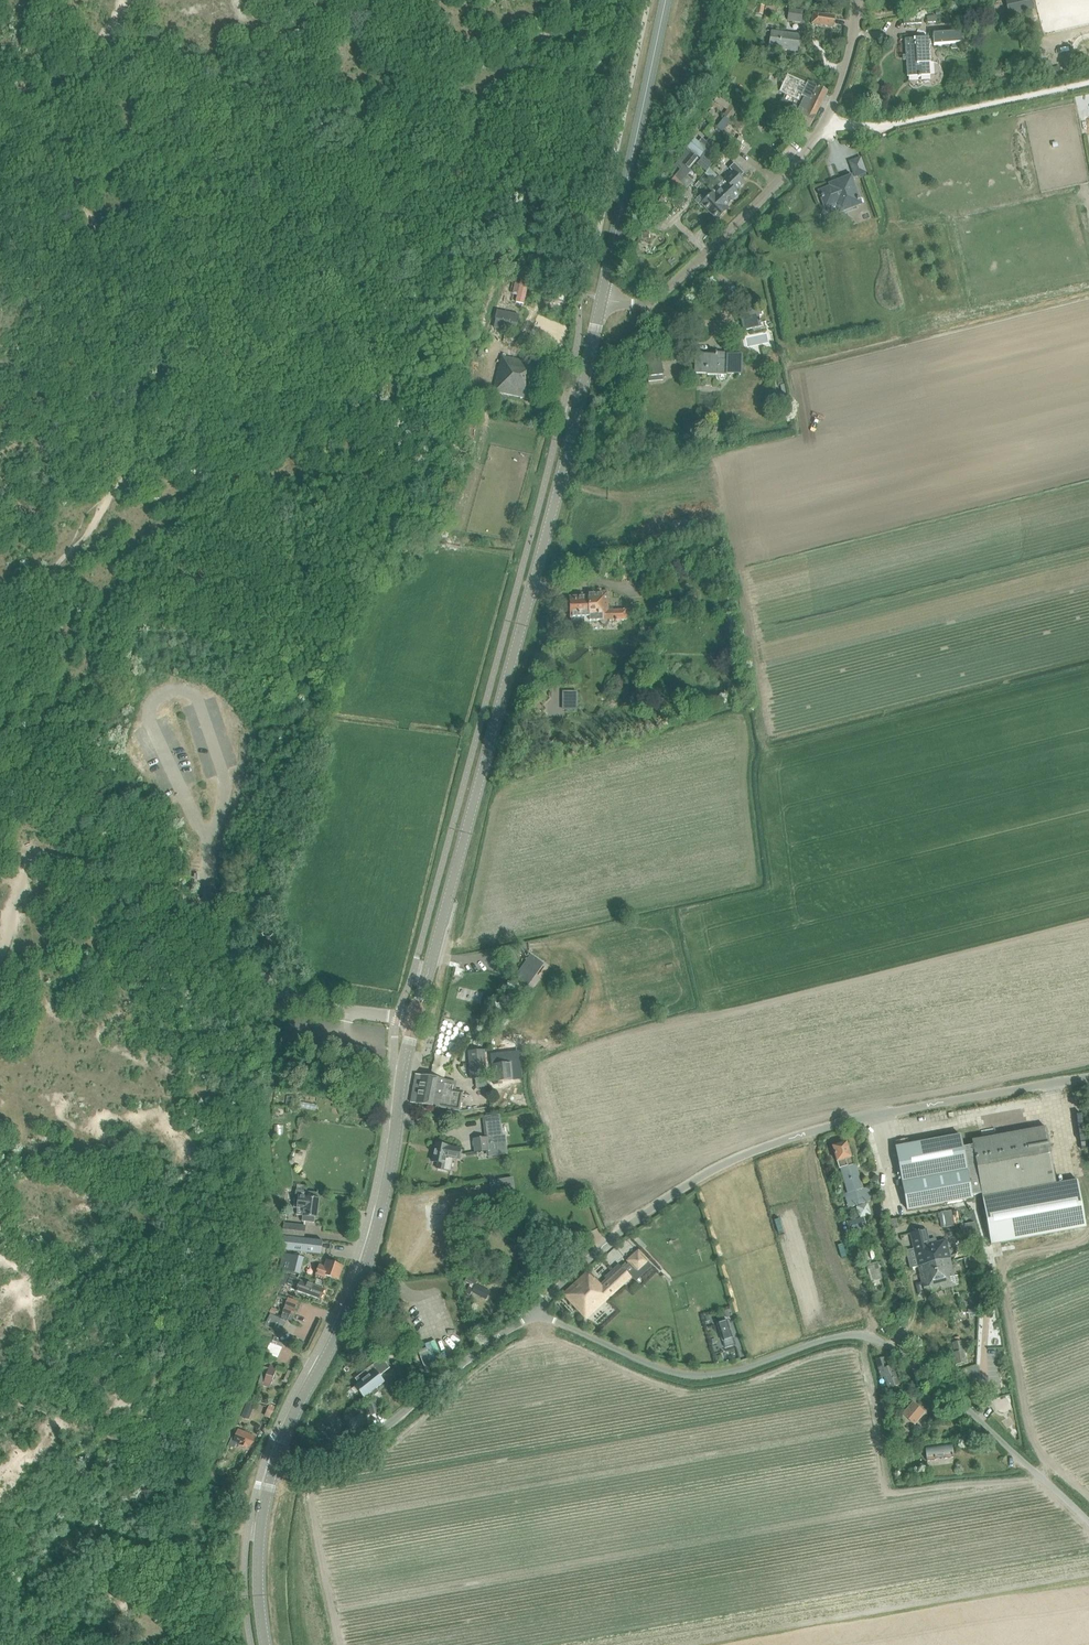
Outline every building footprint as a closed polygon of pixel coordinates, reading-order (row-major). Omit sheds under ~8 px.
[(1033,0),(1005,0),(1009,16),(1035,10),(1033,0)] [(742,2),(741,10),(740,12),(754,14),(756,4),(742,2)] [(789,9),(788,15),(787,22),(802,24),(804,11),(789,9)] [(835,16),(813,13),(812,24),(833,27),(835,16)] [(1017,21),(1018,30),(1031,28),(1029,19),(1017,21)] [(772,32),(770,40),(769,48),(797,52),(799,36),(772,32)] [(933,34),(934,46),(962,44),(961,32),(933,34)] [(905,40),(907,78),(930,76),(930,64),(929,39),(915,39),(905,40)] [(1041,62),(1044,78),(1061,75),(1059,66),(1052,68),(1050,60),(1041,62)] [(788,74),(784,83),(780,92),(800,101),(802,96),(805,97),(800,108),(793,106),(787,118),(809,129),(828,91),(808,81),(807,83),(788,74)] [(719,96),(715,101),(720,105),(723,104),(726,101),(719,96)] [(725,116),(715,128),(722,133),(731,121),(739,110),(732,104),(731,105),(727,110),(723,115),(725,116)] [(694,137),(686,148),(699,158),(700,157),(701,159),(696,164),(706,172),(716,161),(710,157),(718,146),(717,145),(719,143),(714,138),(712,140),(709,138),(706,141),(701,137),(699,141),(694,137)] [(693,183),(687,176),(692,170),(690,169),(698,159),(687,149),(674,165),(680,170),(669,181),(681,194),(684,191),(693,183)] [(724,180),(717,187),(726,195),(724,197),(731,205),(740,196),(737,193),(745,184),(738,178),(743,173),(734,163),(729,168),(732,172),(724,180)] [(865,165),(852,170),(855,178),(859,176),(866,174),(868,173),(865,165)] [(718,176),(712,181),(713,182),(717,187),(724,180),(719,175),(718,176)] [(859,203),(850,178),(841,181),(842,183),(828,188),(827,186),(822,188),(823,190),(819,191),(825,206),(837,202),(842,215),(857,209),(855,205),(859,203)] [(701,195),(695,200),(700,206),(701,205),(717,221),(722,215),(722,214),(731,205),(724,197),(726,195),(717,187),(713,182),(707,188),(713,194),(707,199),(706,200),(701,195)] [(680,195),(674,201),(679,207),(685,201),(680,195)] [(652,214),(657,217),(663,207),(658,204),(652,214)] [(644,224),(655,231),(661,220),(651,213),(644,224)] [(740,313),(744,331),(761,328),(757,309),(740,313)] [(527,341),(534,345),(538,339),(530,335),(527,341)] [(492,365),(499,368),(493,392),(532,400),(539,365),(538,365),(538,364),(506,357),(506,355),(504,354),(503,357),(495,355),(492,365)] [(740,376),(740,357),(726,356),(726,358),(718,357),(718,356),(696,355),(695,374),(717,376),(717,374),(725,375),(740,376)] [(646,361),(647,373),(648,381),(663,380),(661,359),(646,361)] [(474,400),(471,418),(482,421),(485,402),(474,400)] [(436,498),(447,501),(449,494),(438,490),(436,498)] [(692,545),(682,548),(685,559),(695,556),(692,545)] [(598,611),(599,622),(600,622),(600,624),(603,626),(607,626),(609,624),(609,621),(627,621),(627,611),(609,611),(608,592),(588,593),(589,597),(590,611),(598,611)] [(590,622),(599,622),(598,611),(590,611),(589,597),(569,597),(570,608),(571,623),(574,626),(581,626),(584,623),(584,618),(589,618),(590,622)] [(678,613),(676,603),(676,599),(663,601),(665,615),(678,613)] [(562,692),(562,701),(576,701),(576,692),(562,692)] [(534,742),(548,753),(557,742),(554,740),(552,743),(542,734),(534,742)] [(527,986),(544,964),(534,957),(517,979),(527,986)] [(471,1052),(473,1079),(475,1079),(476,1088),(487,1087),(486,1078),(485,1051),(471,1052)] [(495,1060),(494,1051),(485,1051),(485,1060),(495,1060)] [(518,1062),(502,1064),(492,1065),(495,1085),(502,1084),(502,1081),(513,1080),(512,1071),(519,1071),(518,1062)] [(415,1075),(410,1102),(440,1108),(459,1111),(463,1094),(455,1093),(456,1083),(415,1075)] [(485,1136),(473,1138),(473,1139),(475,1154),(482,1153),(483,1153),(483,1156),(486,1156),(487,1156),(500,1154),(506,1154),(504,1135),(502,1136),(500,1114),(482,1116),(485,1136)] [(960,1135),(896,1147),(907,1210),(972,1198),(972,1195),(981,1193),(982,1196),(991,1245),(1085,1227),(1076,1180),(1056,1184),(1055,1182),(1045,1129),(972,1143),(972,1146),(962,1147),(960,1135)] [(846,1193),(850,1207),(870,1200),(867,1189),(865,1189),(865,1187),(863,1188),(856,1163),(854,1164),(849,1148),(848,1148),(846,1142),(832,1146),(839,1169),(840,1168),(847,1192),(846,1193)] [(432,1162),(437,1163),(436,1169),(451,1171),(453,1158),(458,1159),(460,1149),(436,1144),(432,1162)] [(492,1193),(507,1191),(504,1177),(490,1179),(492,1193)] [(875,1179),(866,1181),(868,1187),(877,1186),(875,1179)] [(296,1190),(293,1208),(297,1208),(296,1215),(302,1216),(302,1221),(314,1223),(314,1217),(317,1218),(319,1199),(317,1199),(318,1194),(306,1192),(296,1190)] [(941,1213),(939,1213),(941,1227),(943,1227),(953,1226),(951,1211),(941,1213)] [(863,1216),(846,1221),(849,1232),(866,1227),(863,1216)] [(894,1220),(885,1222),(888,1231),(897,1228),(894,1220)] [(974,1223),(961,1225),(962,1233),(970,1238),(978,1236),(974,1223)] [(282,1236),(303,1239),(305,1227),(283,1224),(282,1236)] [(915,1248),(907,1250),(911,1268),(919,1266),(949,1258),(945,1240),(936,1242),(936,1240),(929,1242),(926,1230),(918,1231),(911,1233),(915,1248)] [(281,1250),(320,1255),(322,1242),(283,1237),(281,1250)] [(629,1261),(637,1271),(647,1263),(638,1252),(629,1261)] [(303,1260),(292,1257),(282,1253),(278,1269),(291,1273),(299,1275),(303,1260)] [(923,1284),(917,1285),(919,1294),(959,1284),(957,1275),(954,1276),(949,1258),(919,1266),(923,1284)] [(319,1264),(316,1274),(316,1276),(326,1279),(326,1277),(338,1281),(343,1267),(326,1262),(324,1266),(319,1264)] [(867,1266),(871,1283),(882,1279),(878,1263),(867,1266)] [(587,1272),(563,1294),(586,1319),(607,1299),(608,1301),(613,1295),(612,1294),(630,1277),(619,1265),(605,1278),(607,1280),(601,1286),(595,1279),(594,1280),(587,1272)] [(283,1273),(279,1283),(285,1286),(290,1276),(283,1273)] [(324,1289),(320,1288),(323,1281),(317,1278),(314,1284),(290,1275),(290,1276),(287,1283),(297,1287),(296,1290),(296,1292),(320,1300),(324,1289)] [(482,1298),(486,1290),(476,1285),(472,1293),(482,1298)] [(378,1297),(372,1295),(367,1311),(373,1312),(378,1297)] [(288,1298),(286,1303),(281,1317),(291,1321),(298,1302),(288,1298)] [(731,1309),(724,1311),(726,1318),(733,1315),(731,1309)] [(265,1326),(268,1327),(281,1332),(285,1323),(272,1316),(269,1315),(265,1326)] [(717,1324),(722,1341),(733,1338),(727,1321),(717,1324)] [(266,1354),(268,1356),(276,1360),(283,1346),(284,1343),(278,1341),(279,1338),(273,1336),(266,1354)] [(953,1344),(957,1365),(964,1363),(960,1342),(953,1344)] [(426,1348),(417,1352),(425,1371),(433,1367),(426,1348)] [(883,1356),(876,1358),(882,1375),(886,1374),(887,1374),(888,1380),(889,1380),(888,1383),(893,1385),(894,1385),(898,1383),(894,1369),(896,1368),(896,1367),(898,1364),(898,1363),(900,1362),(898,1358),(894,1359),(895,1363),(887,1365),(886,1362),(885,1362),(883,1356)] [(355,1378),(358,1383),(355,1385),(364,1397),(372,1392),(374,1395),(379,1391),(376,1387),(385,1381),(380,1374),(390,1367),(382,1357),(355,1378)] [(258,1384),(263,1386),(269,1389),(276,1371),(277,1367),(271,1364),(269,1368),(264,1367),(258,1384)] [(288,1371),(284,1380),(289,1383),(293,1373),(288,1371)] [(925,1389),(920,1395),(928,1401),(933,1395),(925,1389)] [(247,1400),(240,1416),(249,1420),(255,1404),(247,1400)] [(376,1401),(368,1404),(372,1415),(379,1412),(376,1401)] [(925,1412),(915,1404),(912,1402),(902,1414),(915,1425),(925,1412)] [(266,1414),(271,1417),(275,1408),(270,1406),(266,1414)] [(976,1426),(966,1427),(968,1435),(977,1433),(976,1426)] [(255,1437),(238,1429),(233,1441),(250,1449),(255,1437)] [(925,1448),(927,1461),(936,1460),(936,1458),(944,1457),(944,1459),(953,1458),(951,1445),(925,1448)]
